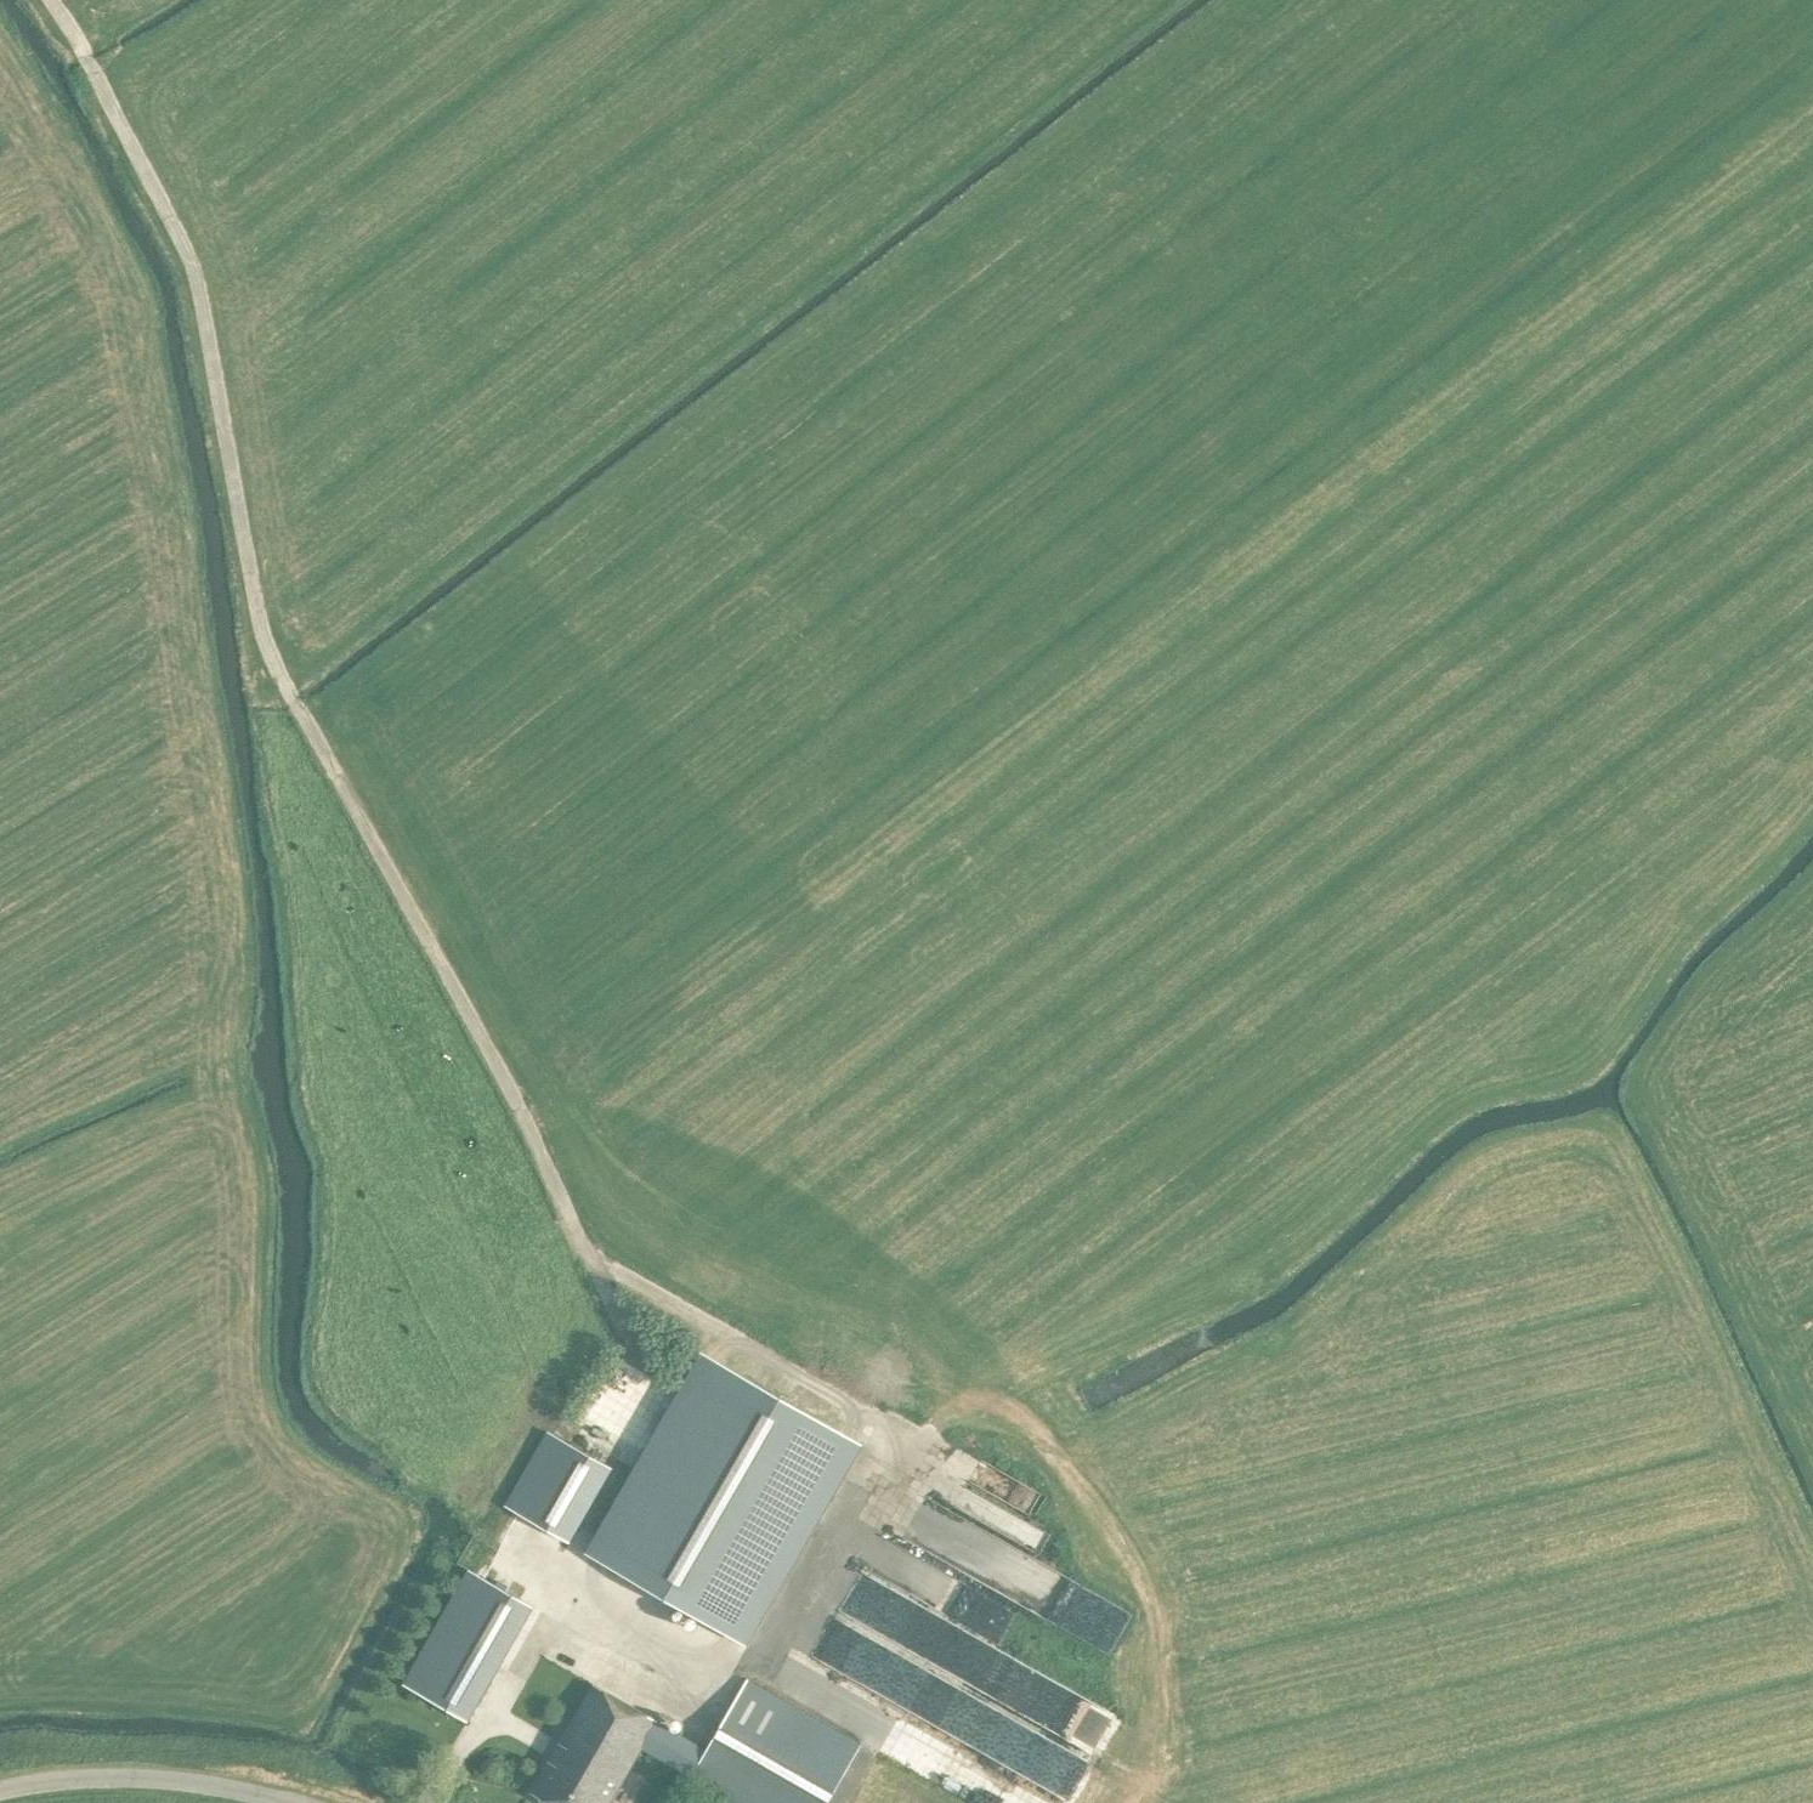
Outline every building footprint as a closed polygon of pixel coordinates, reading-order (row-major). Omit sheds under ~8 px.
[(715,1356),(597,1544),(722,1621),(833,1425),(715,1356)] [(505,1503),(523,1514),(570,1540),(612,1466),(547,1429),(505,1503)] [(1017,1502),(1033,1507),(1039,1489),(1022,1484),(1017,1502)] [(403,1683),(432,1700),(467,1720),(533,1605),(468,1568),(403,1683)] [(856,1628),(835,1668),(959,1732),(980,1691),(973,1687),(982,1670),(986,1671),(1001,1642),(858,1569),(834,1616),(856,1628)] [(1083,1635),(1111,1649),(1131,1612),(1118,1605),(1104,1631),(1089,1624),(1083,1635)] [(723,1802),(825,1802),(860,1742),(747,1677),(706,1748),(595,1683),(533,1791),(554,1802),(608,1802),(641,1746),(691,1774),(687,1782),(723,1802)]
